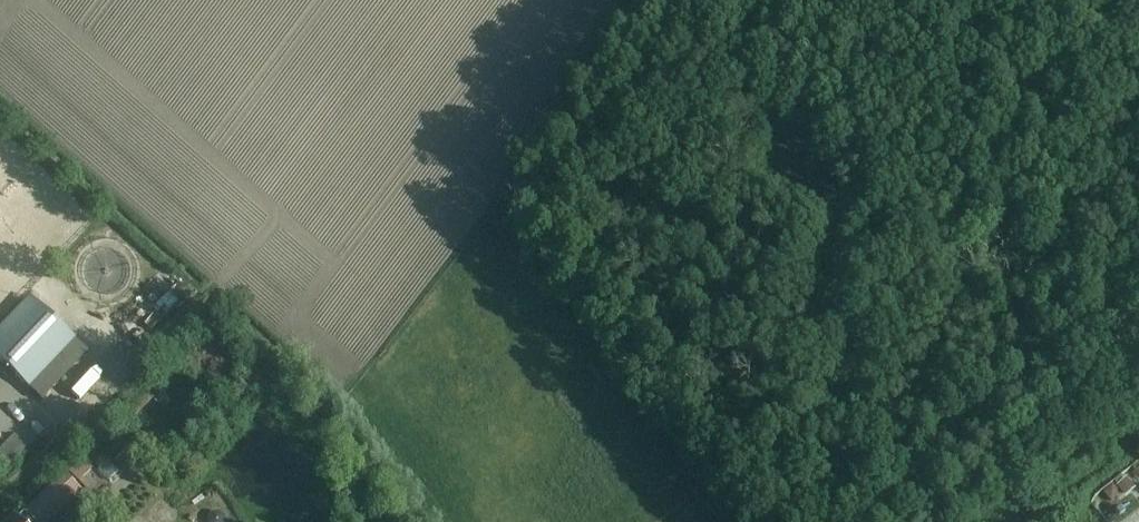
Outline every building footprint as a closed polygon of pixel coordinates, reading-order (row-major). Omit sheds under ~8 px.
[(5,336),(0,342),(0,362),(28,389),(77,338),(38,301),(5,336)]
